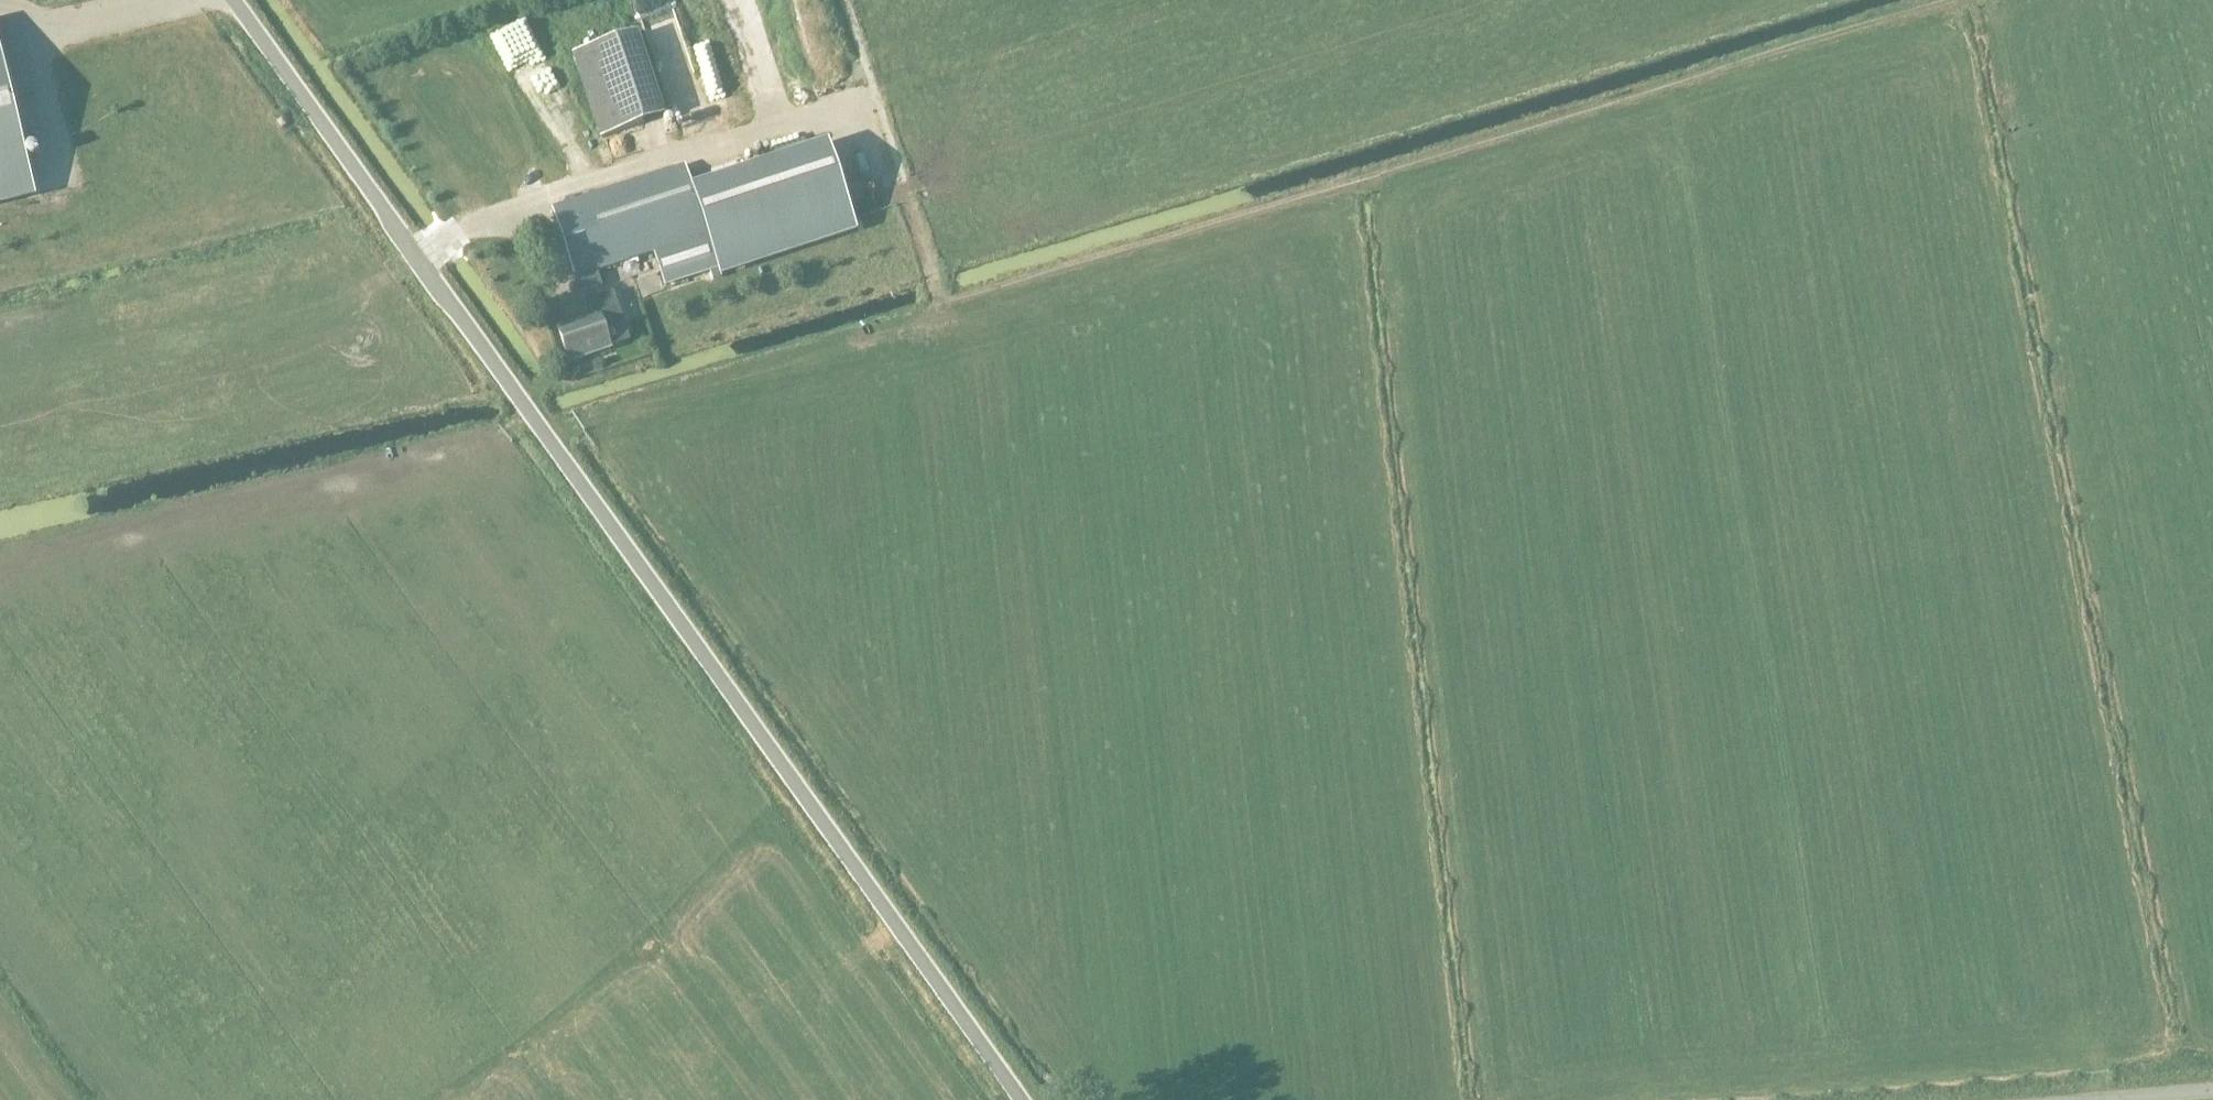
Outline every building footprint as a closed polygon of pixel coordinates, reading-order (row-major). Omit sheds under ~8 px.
[(649,51),(676,41),(661,0),(631,0),(649,51)] [(635,34),(571,55),(599,140),(663,119),(635,34)] [(32,193),(0,61),(0,201),(32,193)] [(279,119),(275,123),(280,130),(284,126),(279,119)] [(689,187),(683,168),(683,167),(550,210),(577,294),(599,287),(595,273),(653,254),(664,288),(717,269),(719,277),(856,232),(827,142),(689,187)] [(586,320),(556,330),(566,364),(608,350),(602,330),(622,323),(612,293),(580,303),(586,320)]
